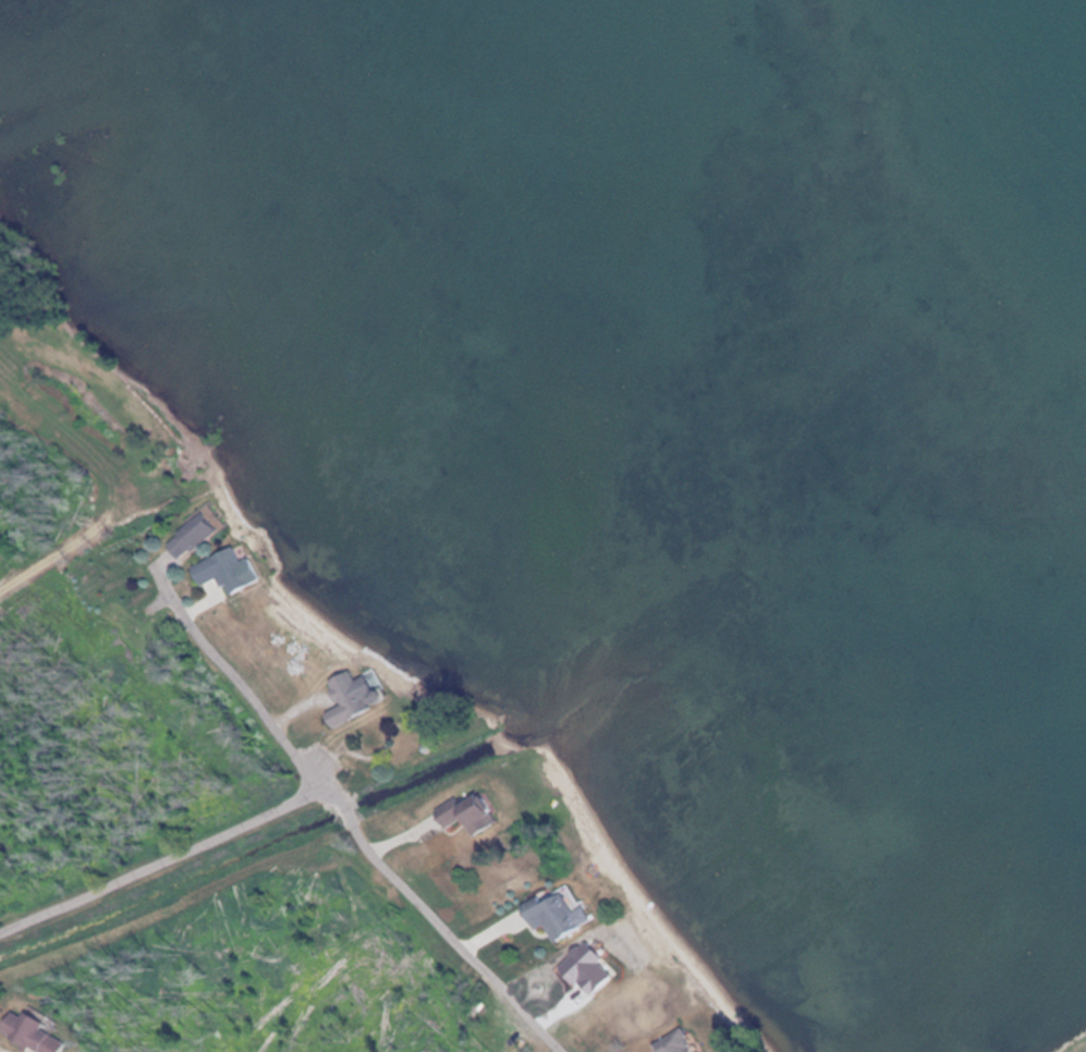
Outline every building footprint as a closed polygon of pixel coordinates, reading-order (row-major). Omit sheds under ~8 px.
[(344,726),(404,698),(398,685),(392,688),(383,670),(368,677),(365,668),(342,679),(354,704),(337,711),(344,726)] [(474,796),(449,807),(458,829),(478,820),(484,833),(519,817),(506,789),(476,802),(474,796)] [(538,925),(550,925),(550,935),(575,935),(575,896),(538,896),(538,925)] [(616,970),(580,941),(557,970),(594,998),(616,970)] [(656,1051),(699,1051),(687,1026),(651,1043),(656,1051)]
